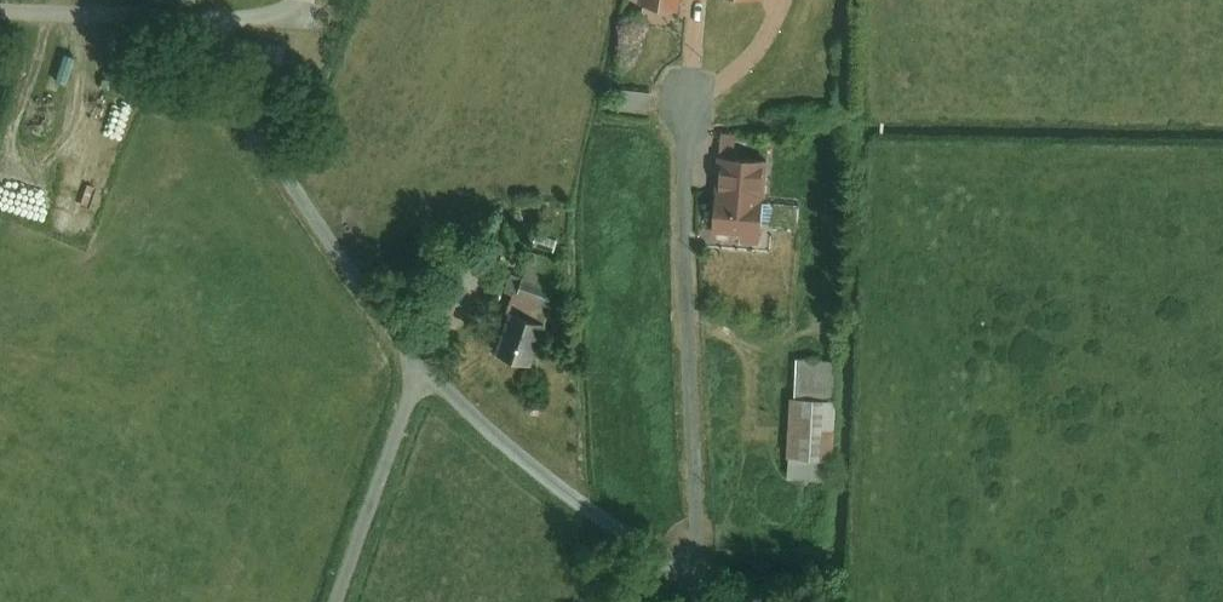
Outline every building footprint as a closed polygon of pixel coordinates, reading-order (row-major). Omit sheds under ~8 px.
[(639,3),(685,10),(686,0),(639,0),(639,3)] [(622,85),(620,105),(655,110),(657,89),(622,85)] [(765,160),(721,156),(716,228),(759,232),(765,160)] [(516,288),(496,358),(534,369),(554,299),(516,288)] [(836,397),(796,397),(795,454),(835,455),(836,397)]
